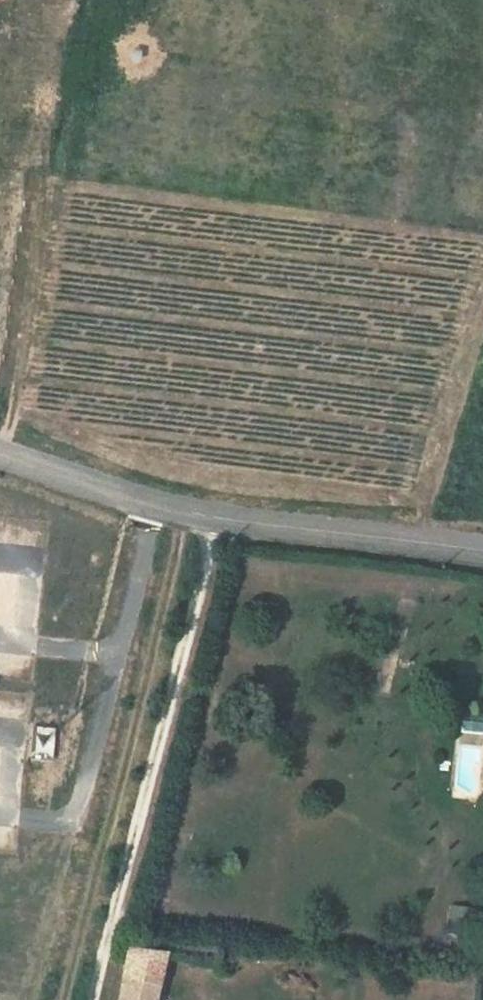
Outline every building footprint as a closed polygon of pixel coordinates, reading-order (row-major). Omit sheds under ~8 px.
[(133,951),(120,999),(158,999),(168,955),(133,951)]
